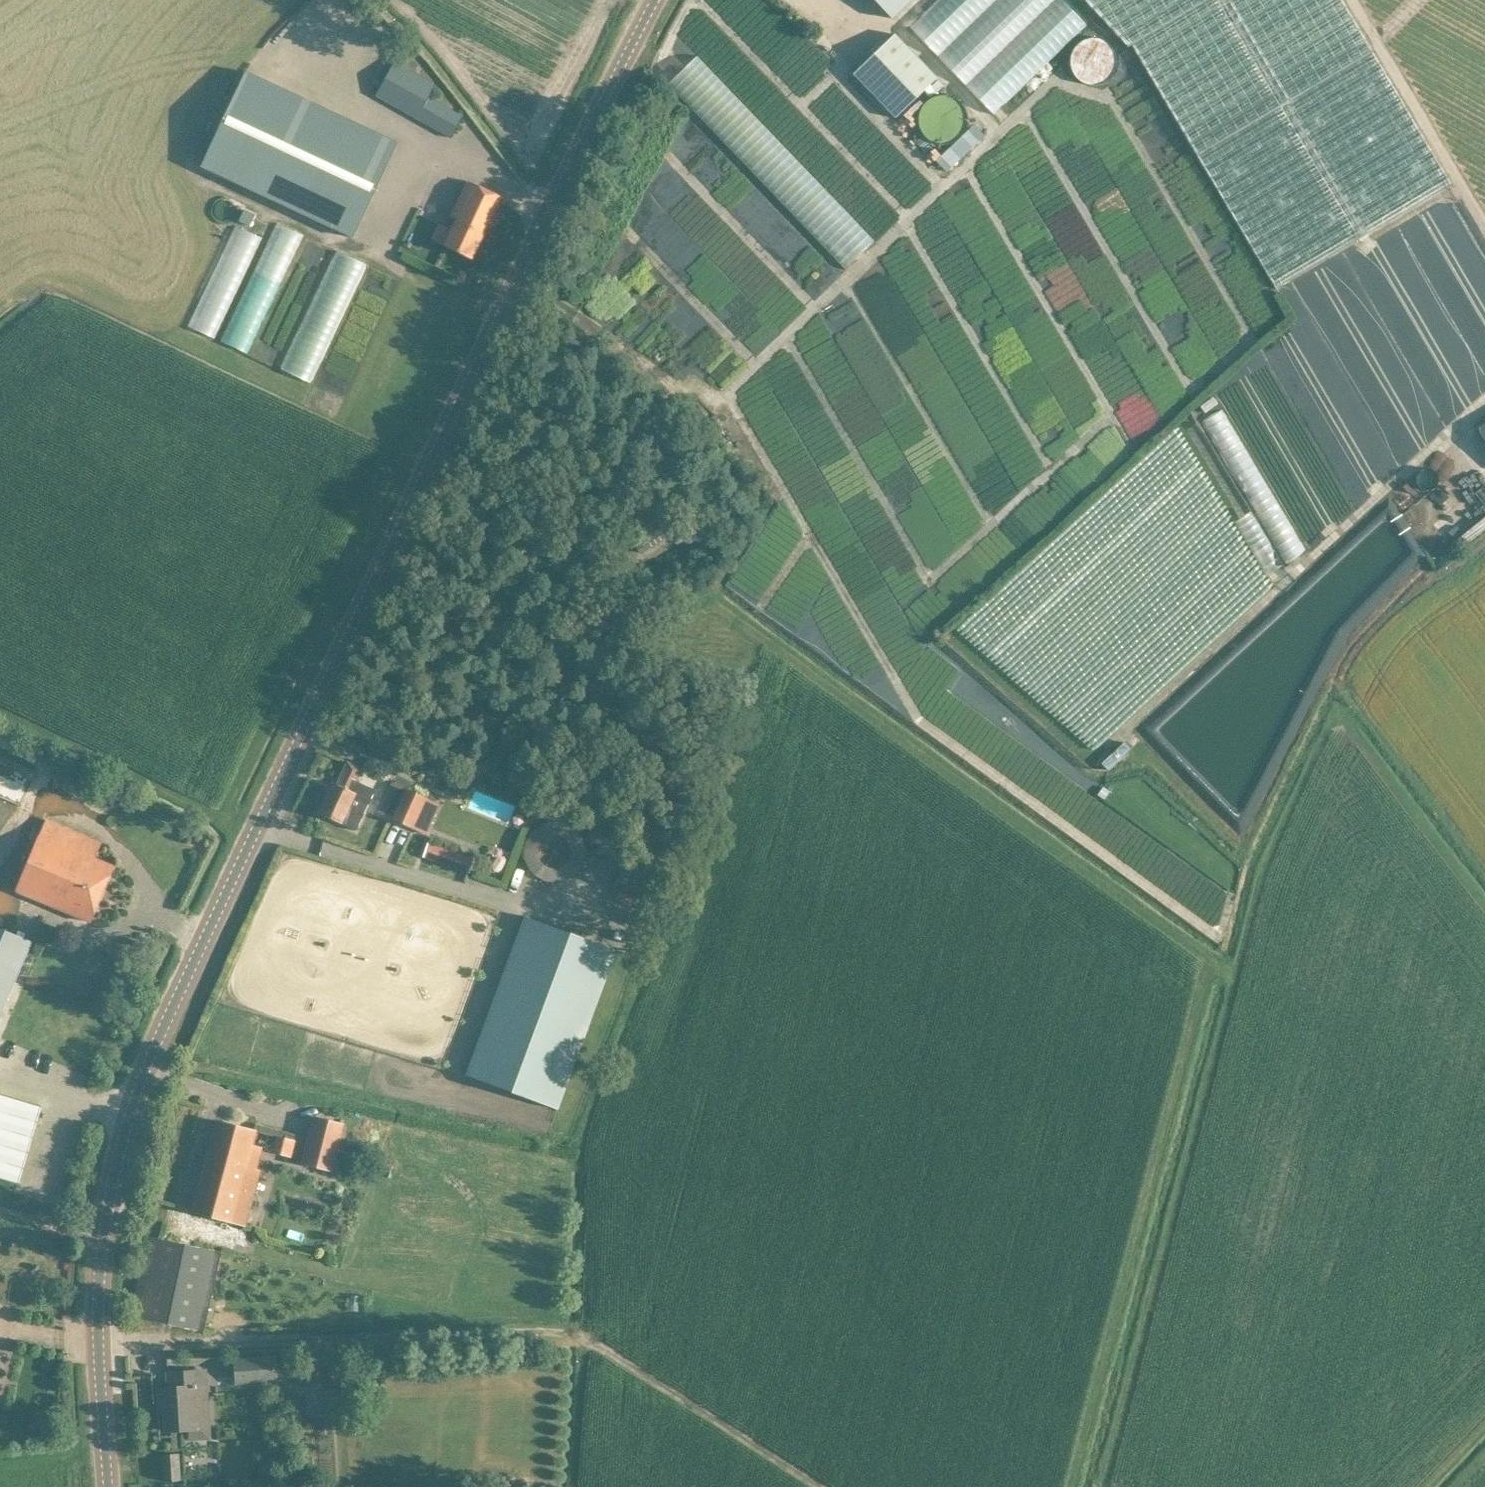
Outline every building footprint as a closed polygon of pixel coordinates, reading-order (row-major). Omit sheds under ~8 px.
[(1062,0),(936,0),(908,26),(993,114),(1087,25),(1062,0)] [(1128,47),(1130,45),(1274,287),(1449,185),(1340,0),(1083,0),(1128,47)] [(854,73),(896,117),(938,77),(896,33),(854,73)] [(1101,80),(1112,67),(1091,48),(1079,61),(1101,80)] [(853,270),(881,243),(702,60),(673,88),(809,228),(810,227),(853,270)] [(449,138),(462,116),(429,97),(436,85),(394,61),(375,95),(449,138)] [(246,70),(200,166),(353,238),(398,142),(246,70)] [(944,163),(956,176),(995,141),(984,128),(944,163)] [(730,163),(717,175),(730,188),(743,176),(730,163)] [(444,246),(472,259),(501,197),(468,181),(451,217),(456,219),(451,230),(438,224),(432,238),(444,243),(444,246)] [(280,224),(230,346),(257,357),(307,235),(280,224)] [(225,342),(264,236),(238,227),(200,333),(225,342)] [(340,252),(291,374),(322,387),(372,265),(340,252)] [(1484,441),(1484,422),(1477,427),(1484,441)] [(1456,517),(1469,508),(1457,492),(1444,501),(1456,517)] [(1469,541),(1476,547),(1484,538),(1484,493),(1465,514),(1480,528),(1469,541)] [(1119,777),(1142,754),(1132,744),(1110,767),(1119,777)] [(337,821),(341,823),(355,830),(375,788),(357,780),(362,769),(361,768),(358,767),(348,762),(337,784),(334,782),(319,813),(337,821)] [(454,780),(450,790),(461,795),(465,785),(454,780)] [(440,804),(391,781),(378,811),(426,835),(440,804)] [(1103,786),(1098,794),(1104,798),(1109,790),(1103,786)] [(17,890),(72,914),(91,921),(114,866),(95,858),(102,843),(83,835),(46,819),(17,890)] [(468,871),(473,859),(428,842),(423,856),(468,871)] [(522,916),(466,1075),(556,1107),(616,948),(522,916)] [(31,941),(0,928),(0,1014),(31,941)] [(18,1183),(41,1106),(0,1094),(0,1177),(18,1183)] [(312,1115),(301,1163),(331,1171),(343,1122),(312,1115)] [(255,1170),(250,1169),(245,1167),(255,1131),(236,1125),(217,1120),(193,1211),(212,1216),(240,1224),(255,1170)] [(291,1156),(295,1140),(276,1135),(272,1151),(291,1156)] [(218,1267),(221,1252),(148,1237),(132,1315),(151,1320),(204,1331),(218,1267)] [(277,1354),(235,1357),(236,1384),(279,1381),(277,1354)] [(313,1369),(312,1386),(338,1388),(339,1370),(313,1369)] [(165,1430),(185,1429),(199,1428),(196,1387),(202,1387),(201,1370),(188,1371),(168,1373),(168,1374),(169,1374),(170,1387),(158,1388),(159,1403),(163,1403),(165,1430)] [(165,1481),(180,1480),(178,1453),(163,1454),(165,1481)]
